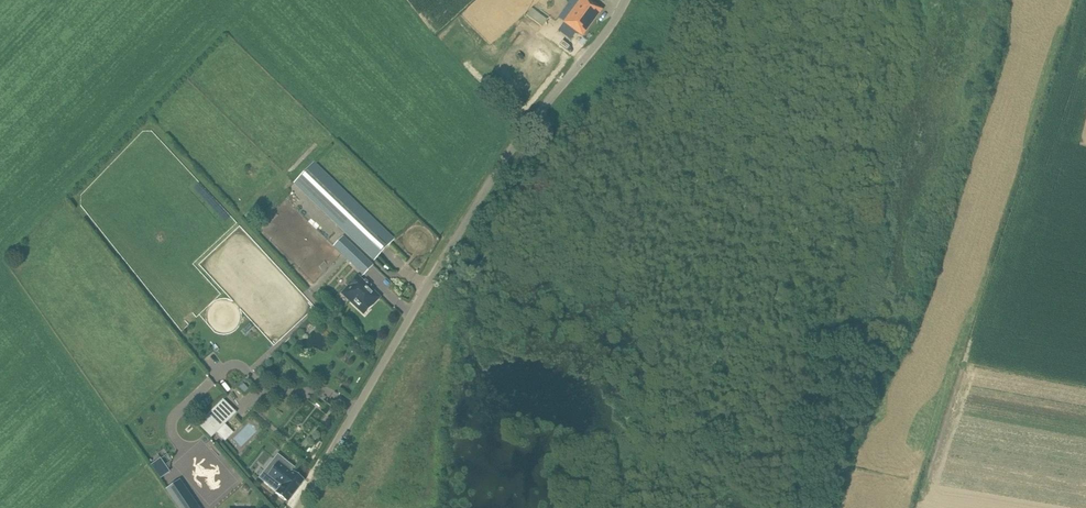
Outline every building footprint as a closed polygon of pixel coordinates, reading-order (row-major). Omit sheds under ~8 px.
[(564,22),(583,36),(603,9),(590,0),(581,0),(564,22)] [(523,17),(541,26),(546,17),(529,8),(523,17)] [(546,34),(550,23),(544,21),(540,32),(546,34)] [(548,51),(554,57),(565,46),(559,40),(548,51)] [(394,239),(314,162),(295,183),(375,259),(394,239)] [(256,203),(244,216),(252,223),(264,210),(256,203)] [(373,265),(343,236),(334,246),(364,274),(373,265)] [(342,293),(364,314),(380,297),(370,288),(372,285),(366,279),(363,281),(358,277),(342,293)] [(243,382),(238,387),(245,394),(249,390),(243,382)] [(199,424),(212,436),(235,413),(223,400),(199,424)] [(288,501),(304,480),(280,462),(283,457),(278,454),(262,473),(266,477),(262,481),(288,501)] [(150,465),(158,477),(167,471),(158,459),(150,465)] [(178,507),(197,507),(178,481),(166,490),(178,507)]
